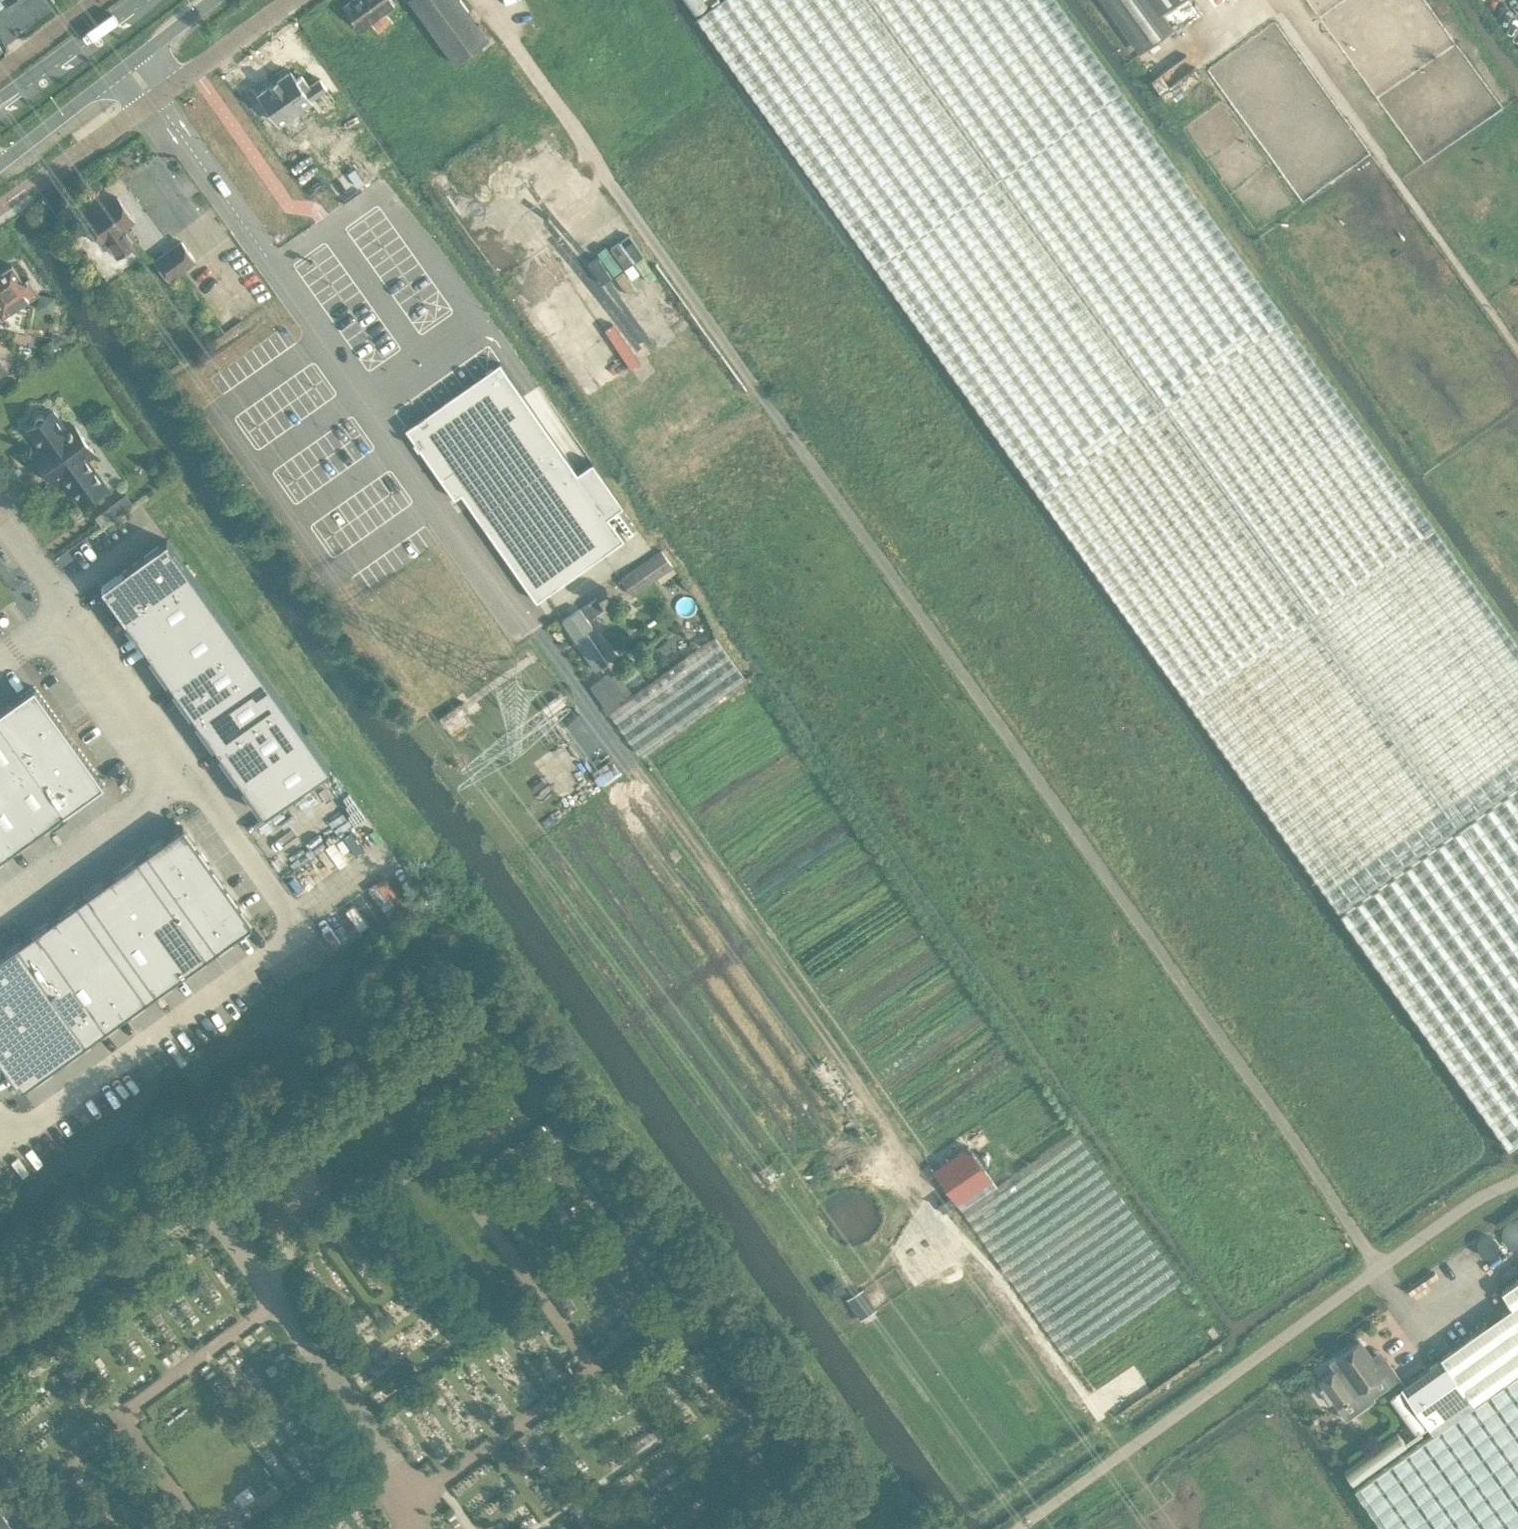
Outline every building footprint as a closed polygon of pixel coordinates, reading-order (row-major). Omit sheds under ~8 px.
[(368,0),(350,0),(344,4),(361,27),(371,19),(378,30),(386,25),(368,0)] [(386,25),(393,19),(385,9),(395,1),(394,0),(368,0),(386,25)] [(455,61),(489,37),(462,0),(412,0),(455,61)] [(1517,783),(1517,643),(1350,409),(1283,315),(1284,314),(1059,0),(719,0),(696,17),(845,223),(1129,619),(1316,879),(1340,911),(1517,783)] [(1177,0),(1102,0),(1140,52),(1174,27),(1163,11),(1177,0)] [(297,78),(290,69),(259,92),(280,122),(312,99),(311,98),(328,86),(321,77),(310,85),(302,74),(297,78)] [(106,238),(118,255),(137,241),(126,225),(135,218),(118,195),(86,219),(102,241),(106,238)] [(156,258),(170,277),(170,278),(196,259),(182,240),(156,258)] [(27,299),(31,305),(37,301),(33,295),(38,291),(28,277),(23,280),(12,264),(0,272),(0,271),(0,314),(2,317),(27,299)] [(425,420),(415,427),(430,447),(423,452),(454,496),(455,497),(461,492),(470,505),(537,600),(624,538),(609,515),(622,506),(624,505),(600,471),(599,472),(585,482),(577,471),(524,395),(500,361),(485,372),(479,376),(482,380),(425,420)] [(35,422),(36,423),(27,429),(41,448),(34,453),(37,457),(42,454),(46,460),(42,463),(53,479),(60,474),(81,503),(107,484),(86,455),(93,450),(75,424),(67,429),(53,410),(45,416),(44,415),(43,414),(42,413),(41,413),(39,413),(38,414),(37,414),(36,415),(35,416),(35,418),(34,419),(35,420),(35,422)] [(126,493),(109,505),(115,514),(132,502),(126,493)] [(108,506),(95,515),(101,524),(114,515),(108,506)] [(146,646),(152,654),(169,678),(175,686),(192,711),(198,719),(216,743),(221,751),(239,776),(245,784),(262,808),(265,812),(307,783),(321,772),(330,766),(167,538),(167,539),(132,563),(132,562),(127,566),(127,567),(122,570),(102,585),(123,613),(128,621),(146,646)] [(621,579),(632,594),(673,566),(661,550),(621,579)] [(581,607),(589,618),(604,607),(597,597),(581,607)] [(607,662),(586,631),(593,626),(581,607),(562,620),(596,669),(607,662)] [(634,693),(609,710),(639,753),(696,712),(745,677),(716,635),(634,693)] [(36,683),(0,709),(0,857),(106,780),(36,683)] [(1340,911),(1508,1146),(1517,1138),(1517,783),(1340,911)] [(366,816),(301,862),(352,934),(378,915),(390,932),(429,904),(366,816)] [(149,849),(142,854),(136,858),(121,868),(109,877),(103,881),(93,888),(82,897),(75,901),(66,908),(54,916),(48,921),(38,928),(26,936),(20,941),(6,951),(0,955),(0,1057),(2,1059),(22,1087),(75,1049),(90,1038),(96,1034),(124,1014),(136,1006),(145,999),(152,994),(163,986),(173,979),(179,974),(191,966),(206,956),(212,951),(219,946),(228,939),(253,922),(239,902),(237,900),(230,890),(225,883),(209,861),(202,851),(197,844),(183,824),(158,842),(149,849)] [(968,1145),(933,1169),(957,1202),(1069,1359),(1181,1280),(1075,1130),(997,1185),(968,1145)] [(943,1212),(957,1202),(950,1192),(936,1202),(943,1212)] [(1432,1430),(1517,1373),(1517,1278),(1502,1289),(1513,1307),(1401,1386),(1429,1425),(1429,1426),(1432,1430)] [(863,1288),(848,1299),(861,1318),(876,1308),(863,1288)] [(1334,1368),(1318,1379),(1323,1386),(1319,1388),(1330,1402),(1333,1400),(1337,1406),(1344,1416),(1346,1418),(1375,1398),(1373,1395),(1389,1384),(1389,1385),(1400,1377),(1386,1358),(1377,1365),(1359,1340),(1336,1357),(1329,1361),(1334,1368)] [(1432,1430),(1353,1486),(1384,1528),(1517,1528),(1517,1373),(1432,1430)] [(0,1507),(0,1528),(16,1528),(0,1507)]
